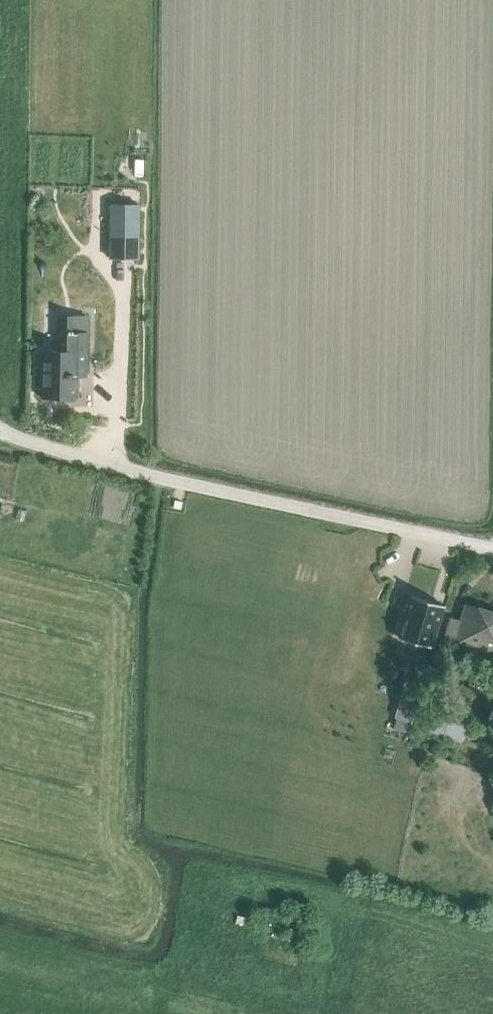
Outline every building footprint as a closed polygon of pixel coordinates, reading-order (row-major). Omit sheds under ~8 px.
[(110,204),(109,257),(139,257),(139,204),(110,204)] [(42,350),(42,397),(77,397),(77,382),(77,375),(86,375),(86,332),(73,332),(73,330),(68,330),(68,332),(58,331),(58,350),(42,350)] [(446,606),(414,596),(401,639),(433,649),(446,606)] [(450,617),(444,640),(492,655),(492,611),(465,603),(460,620),(450,617)] [(412,725),(460,740),(465,725),(468,726),(479,689),(439,677),(427,714),(416,711),(412,725)] [(400,701),(396,717),(411,721),(415,706),(400,701)]
